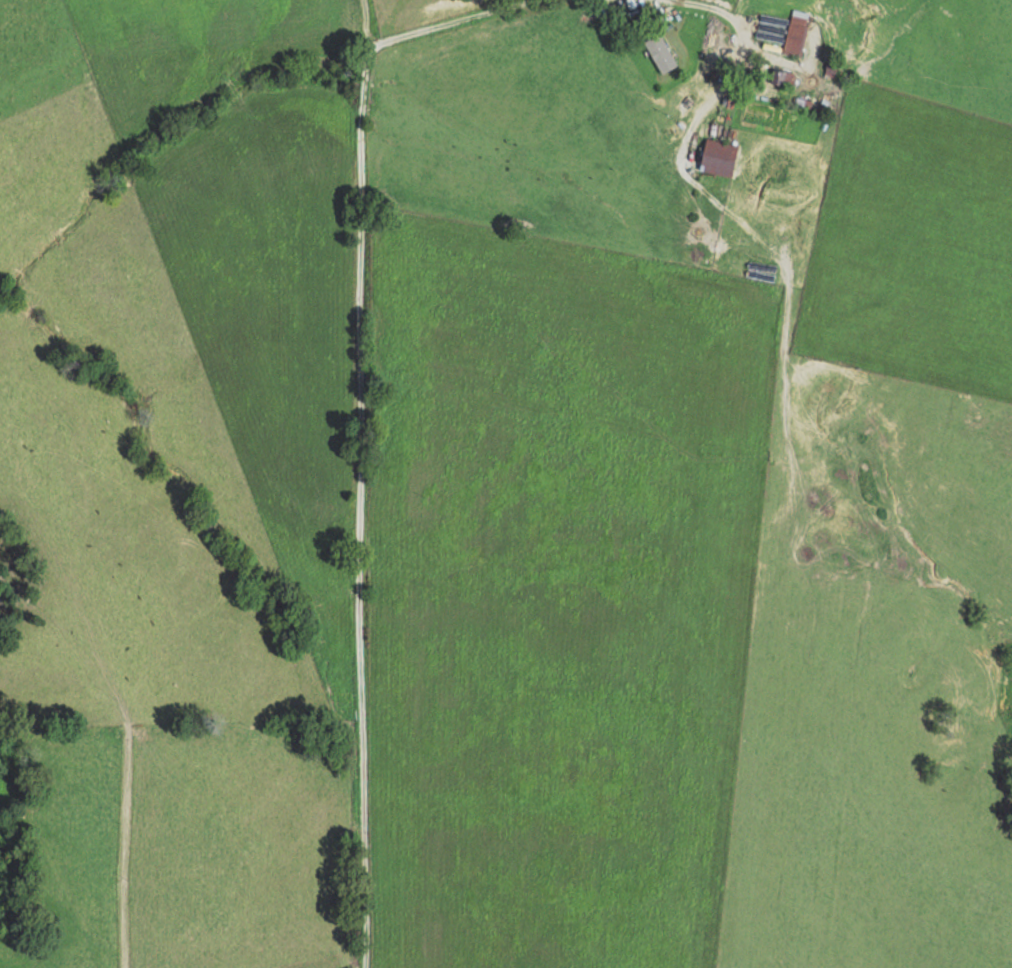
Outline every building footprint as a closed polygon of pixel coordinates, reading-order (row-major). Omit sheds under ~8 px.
[(781,53),(800,57),(809,13),(791,9),(781,53)] [(660,74),(677,65),(659,33),(642,42),(660,74)] [(772,71),(770,82),(790,84),(792,73),(772,71)] [(730,177),(736,145),(704,138),(697,170),(730,177)]
